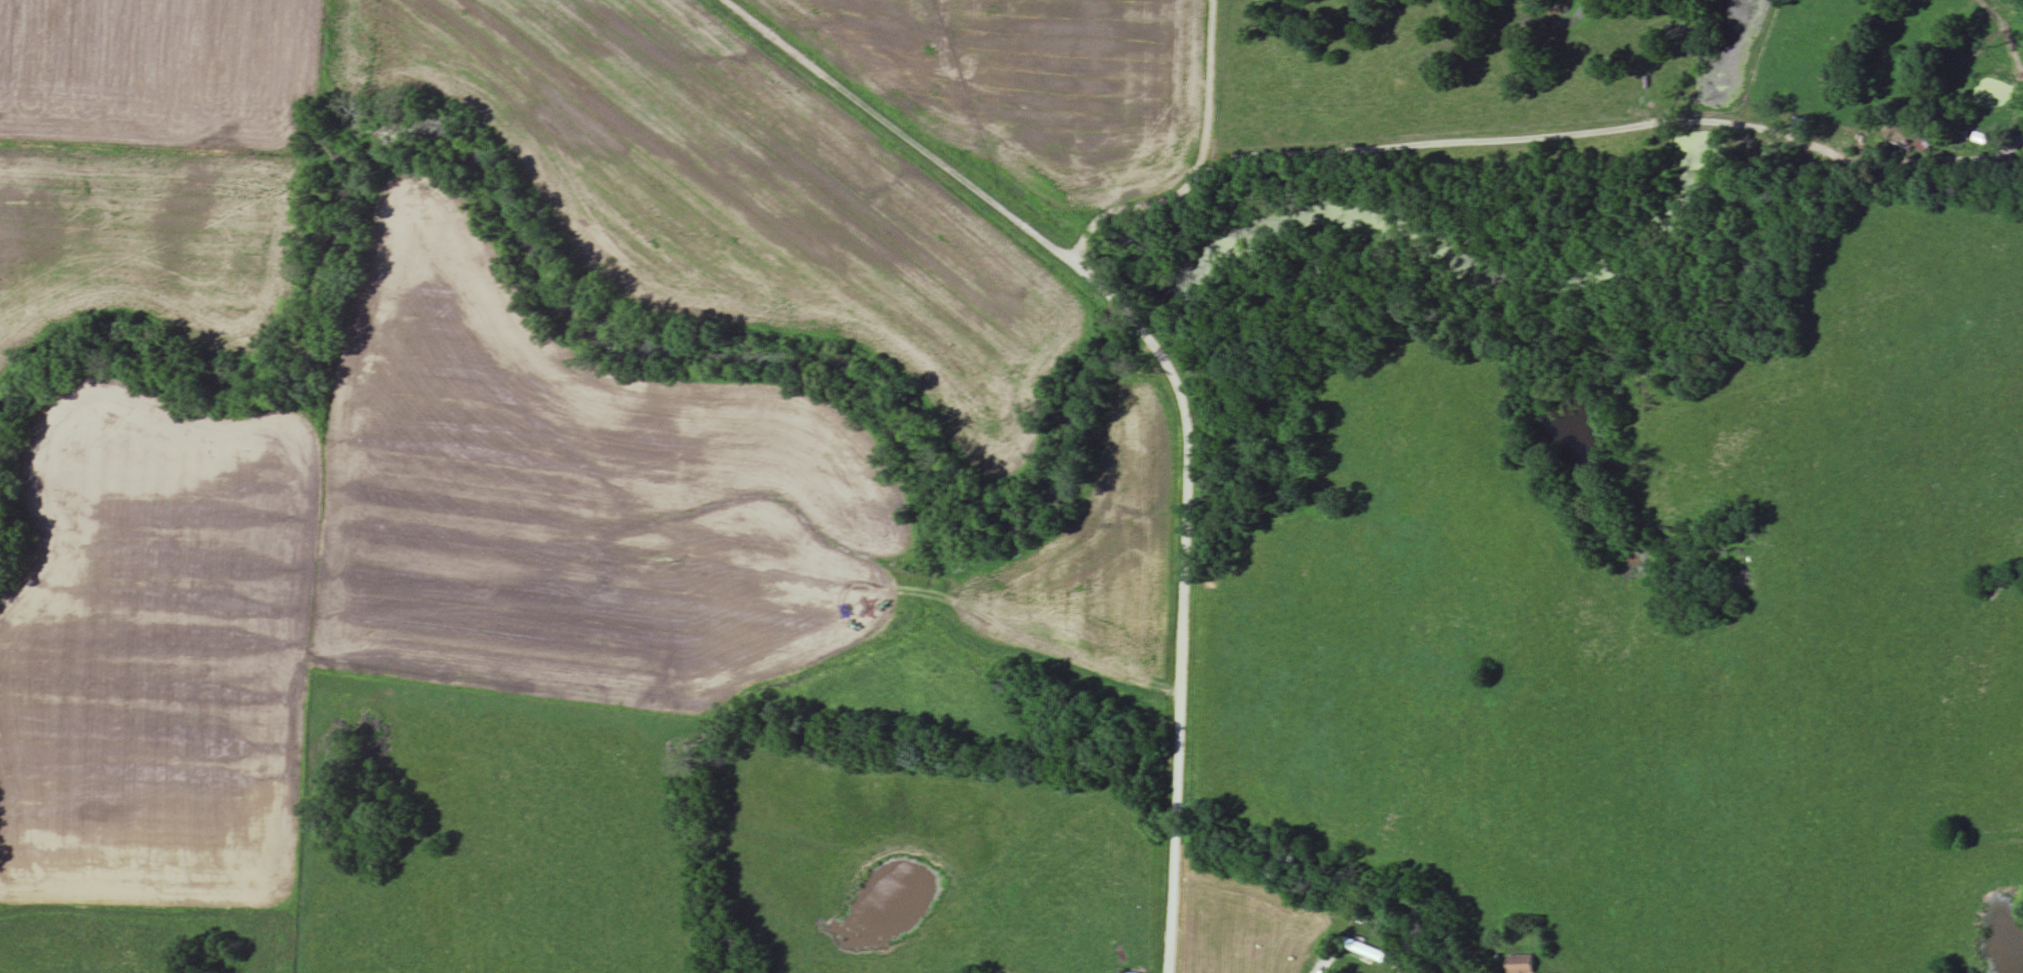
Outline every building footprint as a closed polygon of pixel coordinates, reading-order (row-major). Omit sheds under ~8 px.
[(1790,130),(1808,137),(1812,125),(1795,118),(1790,130)] [(1342,948),(1382,964),(1386,956),(1346,940),(1342,948)] [(1507,972),(1533,972),(1533,957),(1507,957),(1507,972)]
